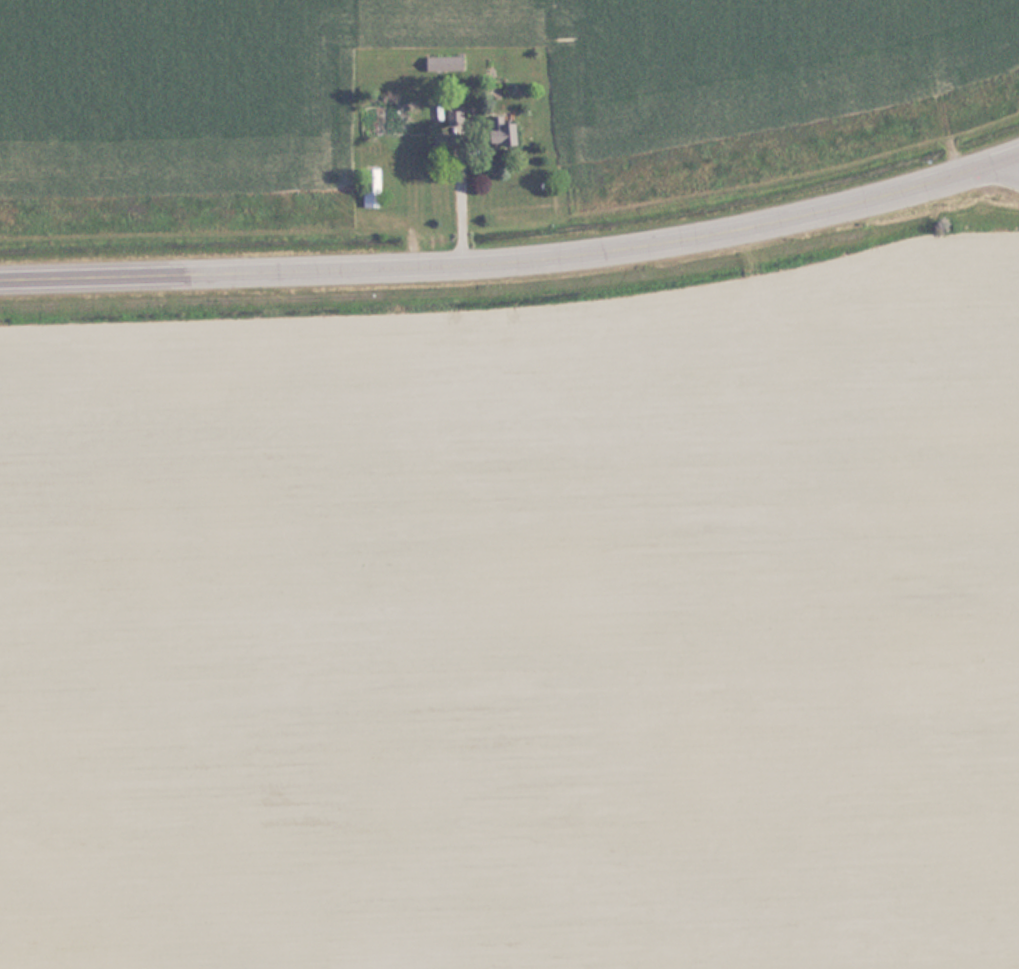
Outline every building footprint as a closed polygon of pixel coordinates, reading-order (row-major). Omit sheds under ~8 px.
[(468,59),(428,59),(428,72),(468,72),(468,59)] [(420,106),(370,107),(370,138),(421,137),(420,106)] [(450,111),(448,127),(464,128),(465,112),(450,111)] [(524,125),(506,125),(506,119),(499,119),(499,128),(508,128),(508,147),(524,147),(524,125)] [(385,169),(366,169),(366,208),(385,208),(385,169)]
